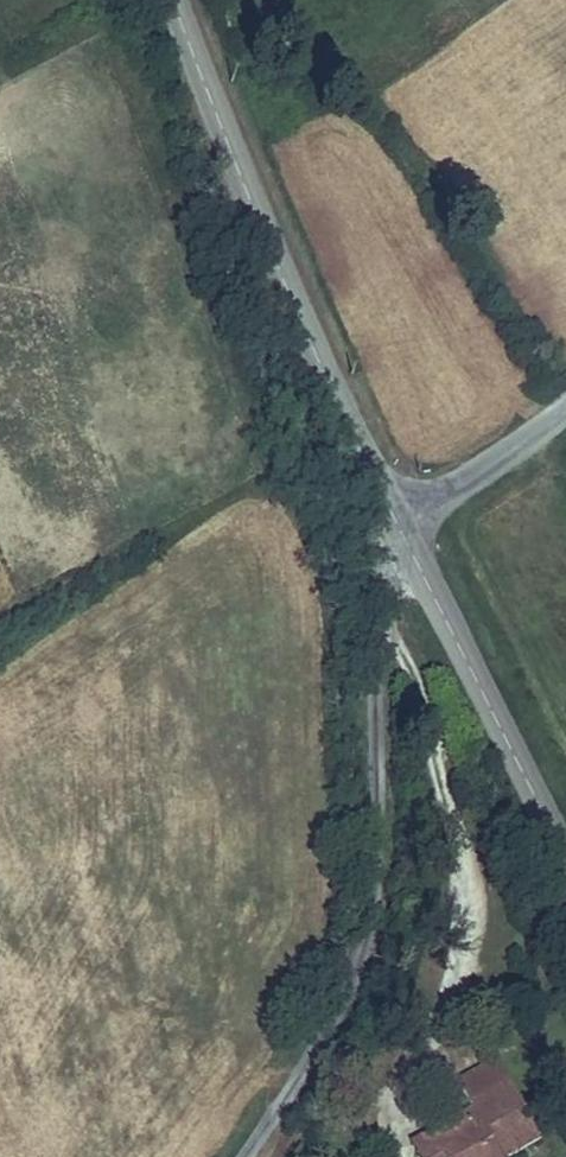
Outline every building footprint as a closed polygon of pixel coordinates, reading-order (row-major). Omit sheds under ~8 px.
[(539,1145),(497,1059),(456,1078),(470,1107),(428,1128),(435,1142),(415,1152),(418,1156),(513,1156),(539,1145)] [(435,1142),(428,1128),(408,1137),(415,1152),(435,1142)]
